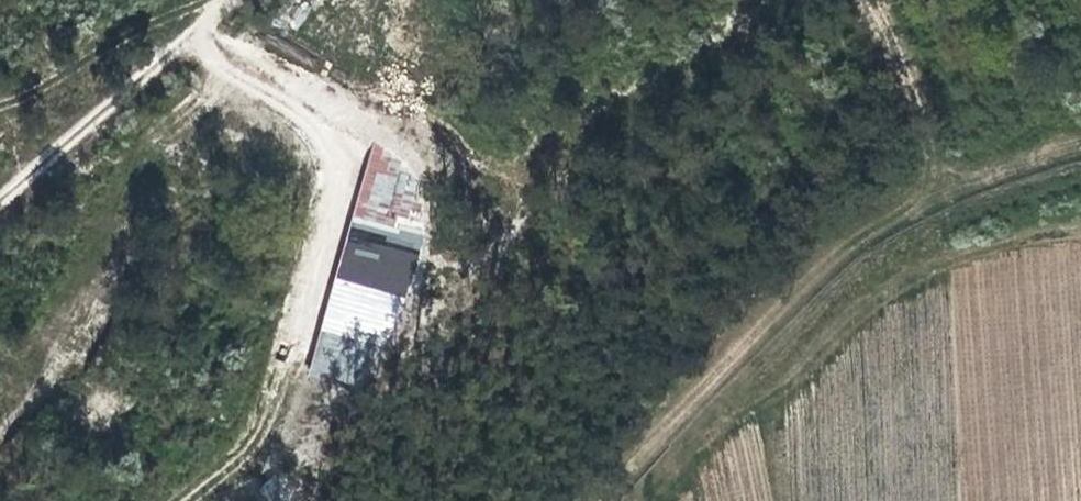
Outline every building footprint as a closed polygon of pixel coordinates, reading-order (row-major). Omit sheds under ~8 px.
[(366,148),(313,375),(380,391),(424,200),(394,193),(402,157),(366,148)]
